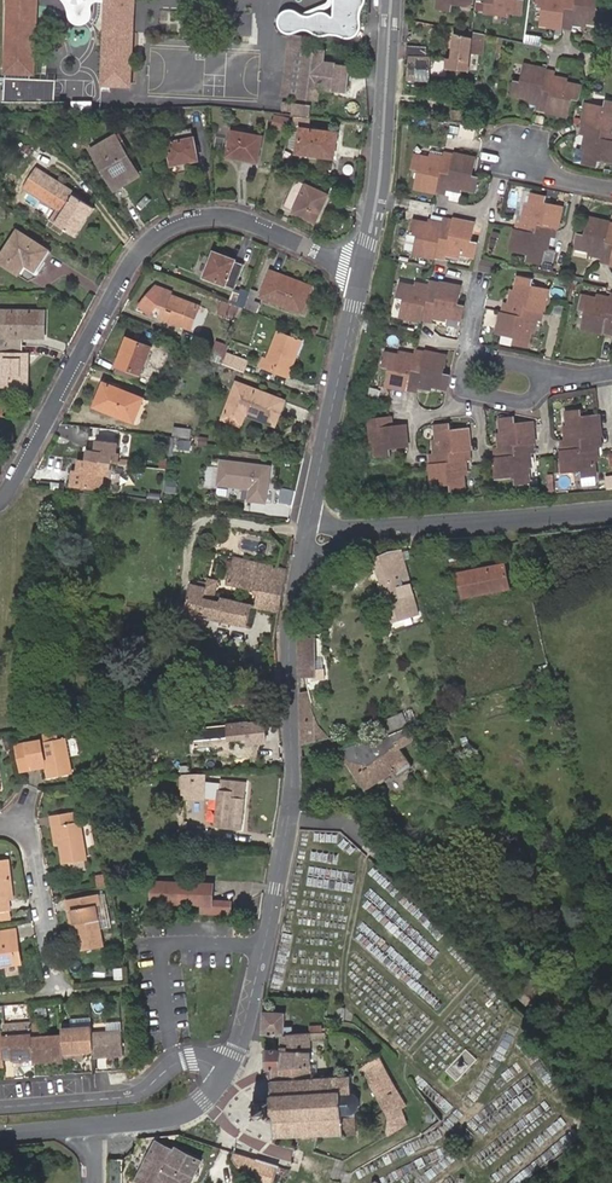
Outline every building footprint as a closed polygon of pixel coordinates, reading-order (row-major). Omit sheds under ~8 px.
[(5,73),(6,73),(6,78),(5,78),(4,89),(2,89),(1,100),(4,100),(4,101),(55,103),(56,81),(30,79),(30,74),(34,74),(37,0),(8,0),(5,73)] [(101,86),(130,87),(134,0),(105,0),(101,86)] [(334,16),(331,17),(328,14),(324,13),(319,12),(314,14),(309,16),(303,15),(299,12),(293,9),(288,9),(282,13),(279,19),(279,26),(282,32),(289,33),(296,32),(301,30),(308,30),(313,32),(317,34),(322,36),(329,36),(334,35),(339,35),(348,38),(353,39),(357,36),(360,29),(360,21),(360,13),(365,5),(365,0),(335,0),(334,16)] [(438,9),(452,11),(453,4),(470,6),(471,0),(439,0),(438,9)] [(504,12),(520,13),(522,0),(521,0),(484,0),(483,10),(491,11),(492,10),(504,12)] [(532,8),(538,8),(536,25),(568,29),(568,26),(569,21),(581,23),(598,25),(600,11),(593,10),(594,0),(533,0),(532,8)] [(186,37),(187,13),(164,13),(163,37),(186,37)] [(447,59),(447,71),(468,73),(474,33),(459,30),(459,35),(455,35),(452,59),(447,59)] [(301,52),(296,97),(318,98),(319,88),(346,91),(349,66),(322,63),(323,53),(306,52),(307,38),(288,36),(287,50),(301,52)] [(407,47),(407,57),(425,58),(425,48),(407,47)] [(283,95),(296,97),(301,52),(287,50),(283,95)] [(430,82),(431,58),(425,58),(407,57),(405,92),(407,92),(407,81),(430,82)] [(552,80),(553,75),(554,71),(522,66),(519,83),(512,82),(509,96),(525,99),(538,101),(537,106),(537,110),(568,115),(571,99),(578,100),(580,86),(565,83),(552,80)] [(611,125),(611,102),(602,100),(601,106),(585,104),(578,135),(582,135),(587,136),(584,149),(581,164),(595,167),(596,161),(611,163),(611,131),(611,125)] [(308,115),(309,106),(283,103),(282,110),(292,111),(292,113),(308,115)] [(139,125),(134,112),(127,112),(129,117),(133,128),(139,125)] [(134,129),(133,128),(129,117),(118,121),(123,133),(134,129)] [(282,134),(286,121),(272,118),(269,131),(282,134)] [(333,157),(336,133),(299,128),(298,135),(289,133),(286,151),(296,152),(296,153),(333,157)] [(191,129),(165,134),(172,166),(197,161),(191,129)] [(262,140),(233,134),(228,158),(257,164),(262,140)] [(115,137),(111,139),(123,157),(126,155),(115,137)] [(111,139),(93,151),(104,168),(100,171),(114,192),(137,178),(123,157),(111,139)] [(104,168),(93,151),(88,153),(100,171),(104,168)] [(446,185),(459,187),(475,190),(478,177),(471,175),(474,157),(443,151),(442,155),(442,160),(428,158),(413,155),(410,169),(417,170),(414,187),(445,193),(446,189),(446,185)] [(74,196),(76,194),(39,169),(24,190),(34,196),(36,192),(65,210),(56,224),(73,236),(91,208),(80,200),(74,196)] [(327,196),(294,180),(282,208),(314,223),(327,196)] [(36,192),(34,196),(56,211),(50,221),(56,224),(65,210),(36,192)] [(545,235),(550,235),(554,236),(560,205),(543,202),(544,195),(530,192),(527,207),(524,220),(520,219),(515,218),(509,250),(527,254),(526,260),(539,263),(542,247),(545,235)] [(95,210),(91,208),(73,236),(77,239),(95,210)] [(444,251),(457,254),(473,257),(476,242),(469,240),(473,223),(442,216),(440,220),(439,225),(426,223),(412,220),(409,234),(414,236),(411,252),(443,258),(443,255),(444,251)] [(586,217),(582,235),(575,234),(572,247),(588,251),(601,253),(599,257),(599,261),(611,264),(611,222),(586,217)] [(2,251),(24,265),(34,271),(48,250),(17,230),(2,251)] [(24,265),(2,251),(0,255),(0,263),(18,274),(24,265)] [(243,263),(214,252),(203,277),(234,288),(243,263)] [(297,311),(308,283),(272,270),(261,297),(297,311)] [(531,319),(536,319),(539,320),(546,289),(530,285),(531,279),(517,276),(513,291),(510,304),(505,303),(501,302),(495,333),(512,337),(511,344),(524,347),(528,331),(531,319)] [(244,308),(249,295),(242,293),(241,294),(203,279),(198,290),(237,305),(244,308)] [(445,316),(460,318),(459,317),(459,316),(458,316),(458,315),(457,315),(457,314),(456,314),(456,313),(455,313),(455,312),(454,312),(453,311),(452,311),(451,311),(455,294),(460,293),(461,287),(429,279),(429,283),(427,288),(415,286),(399,283),(396,297),(404,298),(400,315),(431,321),(432,318),(433,313),(445,316)] [(316,287),(308,283),(297,311),(305,314),(316,287)] [(189,327),(198,305),(171,294),(171,292),(156,286),(140,304),(150,312),(157,303),(166,307),(162,316),(189,327)] [(608,292),(607,296),(607,301),(594,299),(578,295),(575,310),(582,311),(579,328),(611,334),(611,331),(611,327),(611,293),(608,292)] [(459,317),(460,318),(464,305),(458,304),(460,293),(455,294),(451,311),(452,311),(453,311),(454,312),(455,312),(455,313),(456,313),(456,314),(457,314),(457,315),(458,315),(458,316),(459,316),(459,317)] [(256,298),(249,295),(244,308),(257,313),(261,303),(255,301),(256,298)] [(1,344),(1,353),(22,353),(22,336),(43,336),(43,310),(1,310),(1,344)] [(301,341),(279,332),(268,358),(263,356),(260,364),(287,375),(301,341)] [(126,336),(111,373),(136,381),(149,346),(126,336)] [(413,358),(400,355),(384,352),(381,367),(388,368),(385,385),(416,392),(417,388),(418,383),(431,386),(446,389),(449,375),(443,374),(446,356),(415,350),(414,353),(413,358)] [(222,364),(242,373),(247,360),(227,352),(225,357),(222,364)] [(22,353),(1,353),(0,385),(27,385),(27,355),(22,355),(22,353)] [(131,421),(140,397),(114,388),(116,384),(102,379),(92,406),(131,421)] [(286,403),(237,383),(222,419),(241,427),(246,415),(276,426),(286,403)] [(592,446),(597,446),(601,445),(597,414),(581,415),(580,408),(565,410),(567,426),(568,438),(563,439),(559,439),(562,471),(580,470),(581,476),(595,475),(594,459),(592,446)] [(526,453),(530,452),(534,451),(531,420),(514,422),(514,415),(499,416),(500,432),(502,446),(496,446),(492,446),(496,478),(514,476),(515,483),(529,481),(527,465),(526,453)] [(374,428),(375,441),(376,456),(391,454),(390,449),(406,447),(404,425),(392,426),(391,416),(370,418),(371,428),(374,428)] [(370,442),(375,441),(374,428),(371,428),(370,418),(367,419),(370,442)] [(467,427),(452,429),(449,428),(434,425),(436,439),(437,452),(432,452),(428,453),(431,485),(449,483),(450,490),(464,488),(462,473),(461,460),(466,459),(470,459),(467,427)] [(172,428),(171,436),(187,438),(189,430),(172,428)] [(91,450),(90,459),(113,462),(118,463),(120,453),(117,453),(118,443),(99,441),(98,451),(91,450)] [(90,459),(83,458),(81,470),(76,470),(74,485),(104,488),(106,473),(111,474),(113,462),(90,459)] [(275,464),(225,458),(222,482),(254,486),(253,497),(270,499),(275,464)] [(176,492),(177,482),(166,481),(165,490),(176,492)] [(388,551),(373,557),(393,622),(418,616),(402,549),(388,551)] [(278,566),(234,555),(229,583),(259,591),(256,604),(270,607),(278,566)] [(278,566),(270,607),(279,610),(289,568),(278,566)] [(504,566),(458,577),(464,601),(510,590),(504,566)] [(190,583),(184,611),(246,626),(251,603),(221,595),(219,601),(203,597),(207,581),(197,579),(196,585),(190,583)] [(315,638),(299,638),(300,677),(313,677),(315,677),(315,669),(315,638)] [(325,670),(315,669),(315,677),(313,677),(313,681),(325,680),(325,670)] [(301,696),(302,744),(328,738),(318,727),(309,694),(301,696)] [(403,711),(378,722),(383,733),(408,723),(403,711)] [(248,744),(280,740),(278,719),(226,724),(227,736),(228,740),(247,738),(248,744)] [(188,741),(227,736),(226,724),(187,728),(188,741)] [(394,771),(398,776),(412,766),(400,748),(415,738),(407,726),(399,732),(379,745),(377,739),(340,751),(367,790),(394,771)] [(56,729),(38,733),(39,737),(40,741),(58,737),(56,729)] [(71,770),(64,736),(58,737),(40,741),(39,737),(25,741),(30,762),(44,759),(45,764),(48,776),(71,770)] [(30,762),(25,741),(12,743),(18,770),(45,764),(44,759),(30,762)] [(203,776),(188,775),(187,794),(202,795),(203,776)] [(241,830),(245,792),(246,782),(221,779),(220,790),(219,796),(218,806),(216,820),(215,827),(241,830)] [(50,814),(56,844),(60,844),(64,862),(88,858),(78,809),(50,814)] [(13,893),(7,857),(0,858),(0,919),(11,917),(10,910),(12,909),(10,899),(9,893),(13,893)] [(202,913),(229,915),(230,903),(211,901),(212,884),(151,881),(150,904),(203,907),(202,913)] [(83,929),(75,931),(78,949),(106,943),(103,927),(99,902),(104,901),(102,891),(81,894),(83,905),(75,906),(77,921),(81,921),(83,929)] [(69,897),(75,931),(83,929),(81,921),(77,921),(75,906),(83,905),(81,894),(69,897)] [(104,901),(99,902),(103,927),(113,925),(108,900),(104,901)] [(20,960),(16,939),(20,939),(18,929),(0,932),(0,933),(1,940),(0,940),(0,963),(20,960)] [(115,968),(116,980),(126,979),(125,967),(115,968)] [(285,1014),(262,1012),(262,1035),(280,1035),(292,1034),(292,1028),(285,1028),(285,1014)] [(42,1020),(33,1021),(34,1034),(43,1033),(42,1020)] [(34,1034),(33,1021),(3,1022),(3,1023),(4,1032),(4,1034),(5,1050),(35,1048),(34,1034)] [(95,1045),(94,1032),(94,1024),(64,1027),(65,1032),(66,1047),(95,1045)] [(125,1054),(124,1043),(124,1030),(94,1032),(95,1045),(95,1050),(96,1057),(125,1054)] [(66,1047),(65,1032),(43,1033),(34,1034),(35,1048),(36,1057),(36,1060),(55,1059),(54,1056),(57,1056),(66,1055),(66,1047)] [(270,1077),(316,1076),(316,1073),(311,1073),(310,1040),(324,1039),(324,1033),(323,1033),(311,1034),(292,1034),(280,1035),(280,1049),(265,1050),(265,1071),(270,1071),(270,1077)] [(95,1050),(95,1045),(66,1047),(66,1055),(77,1054),(77,1051),(87,1050),(95,1050)] [(35,1048),(5,1050),(5,1056),(16,1055),(16,1059),(36,1057),(35,1048)] [(444,1072),(456,1082),(475,1058),(463,1048),(444,1072)] [(386,1132),(388,1137),(408,1126),(400,1111),(406,1107),(380,1057),(360,1068),(367,1079),(368,1085),(386,1114),(386,1132)] [(297,1137),(317,1137),(341,1137),(345,1139),(345,1143),(355,1142),(354,1114),(357,1110),(358,1106),(359,1101),(358,1098),(356,1096),(353,1094),(350,1093),(350,1075),(316,1076),(270,1077),(270,1080),(267,1083),(270,1085),(271,1097),(269,1097),(269,1099),(266,1102),(255,1102),(253,1100),(251,1103),(254,1106),(254,1116),(252,1118),(255,1121),(259,1117),(268,1117),(268,1120),(271,1121),(273,1121),(274,1137),(297,1137)] [(137,1180),(144,1182),(158,1182),(159,1180),(165,1182),(190,1182),(201,1160),(174,1147),(173,1150),(156,1142),(137,1180)] [(279,1166),(234,1152),(231,1159),(247,1180),(257,1182),(273,1182),(279,1166)] [(114,1160),(112,1182),(125,1182),(127,1161),(114,1160)]
